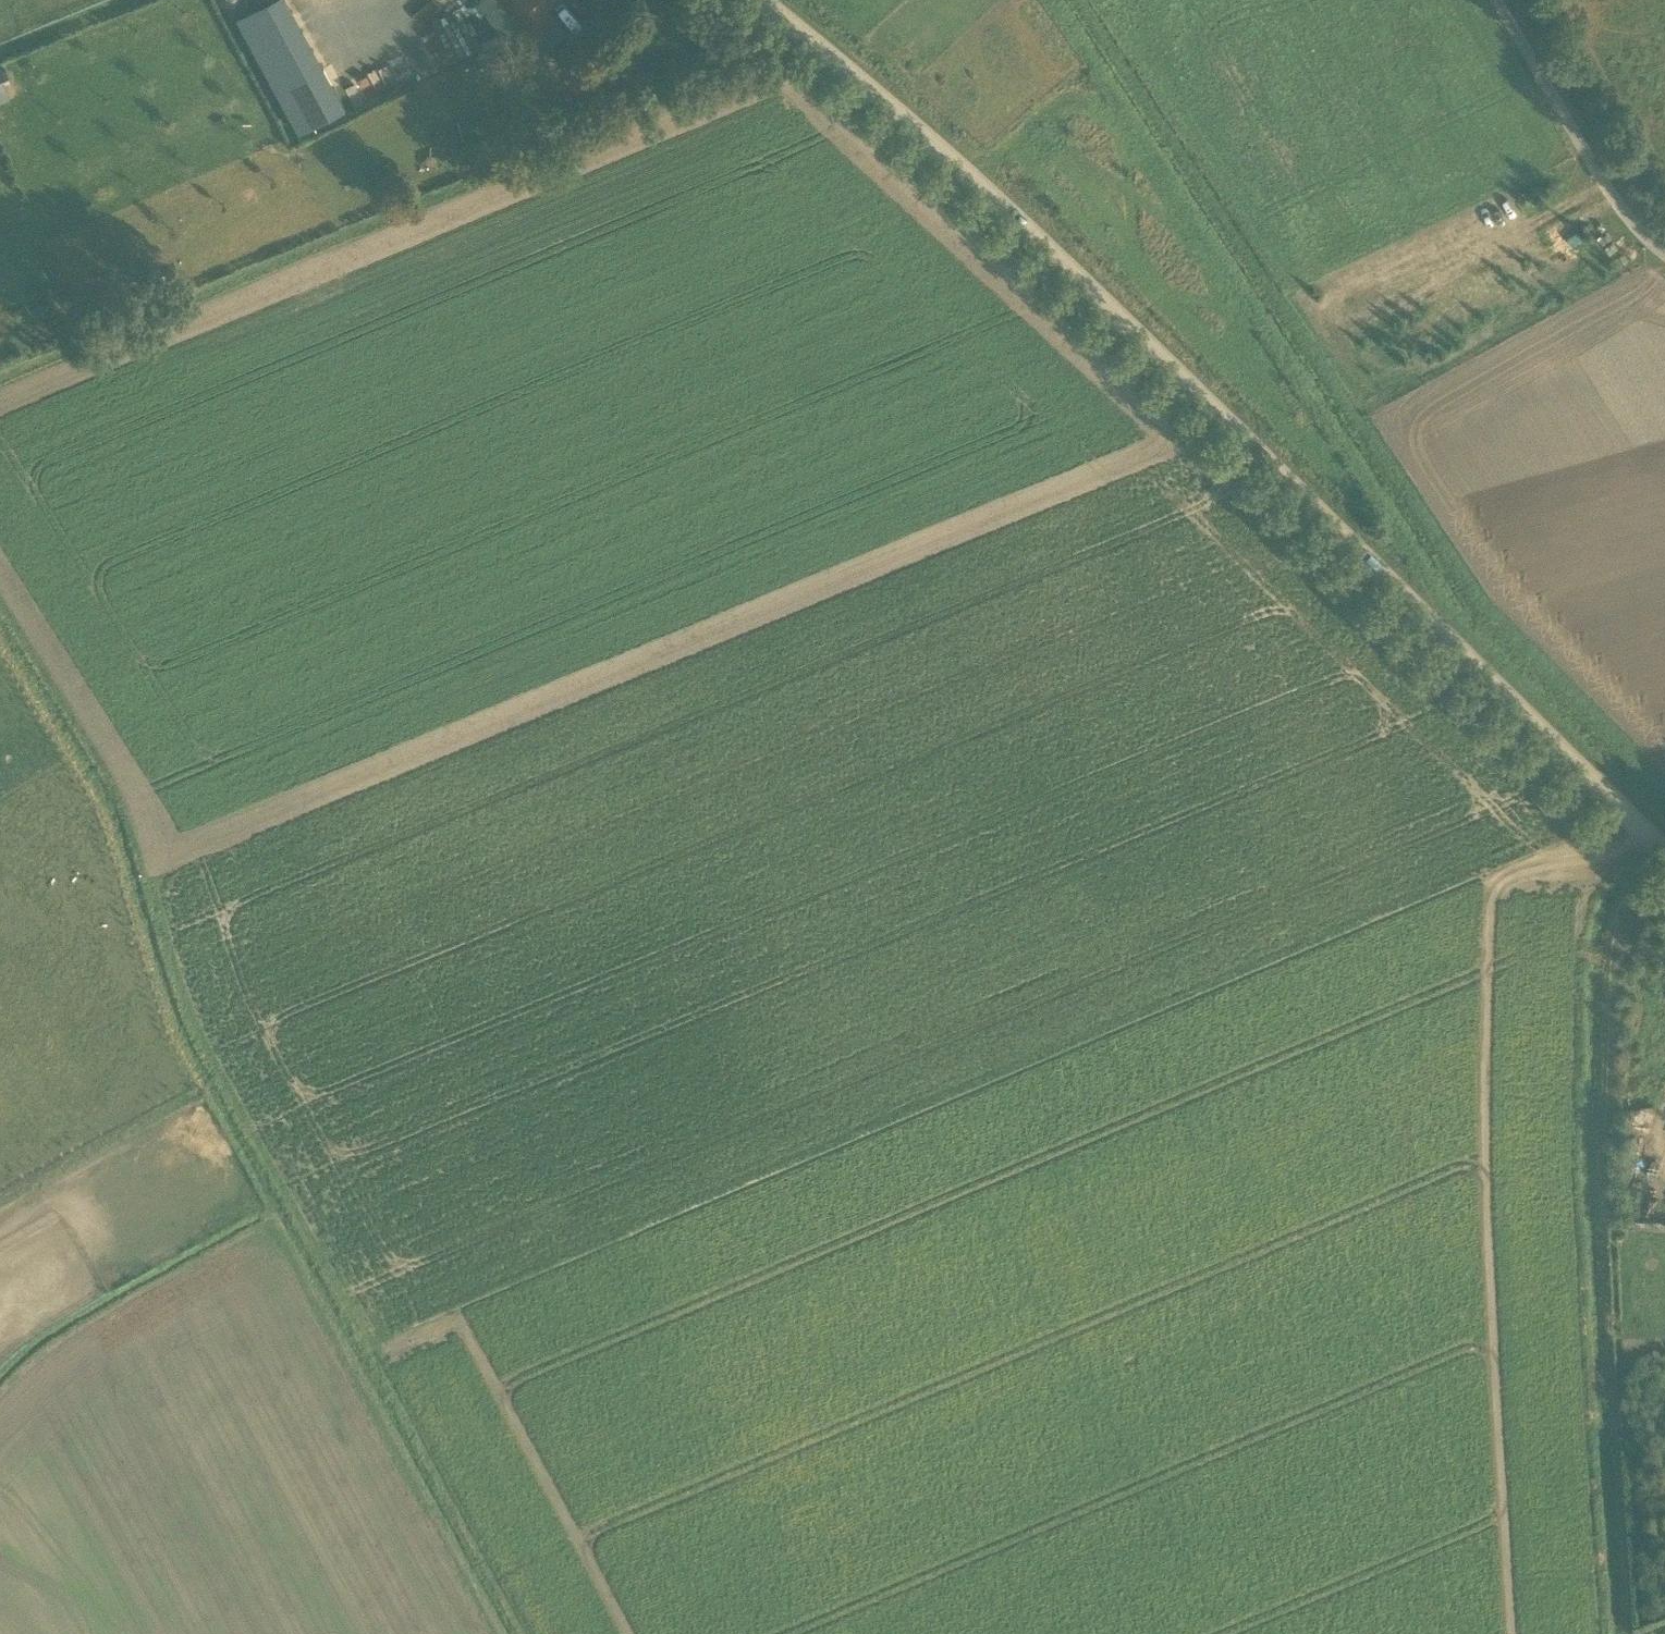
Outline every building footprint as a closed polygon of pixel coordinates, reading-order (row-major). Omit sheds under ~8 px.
[(292,0),(264,0),(237,12),(293,131),(343,108),(292,0)] [(9,100),(1,80),(9,76),(5,67),(0,68),(0,103),(9,100)]
